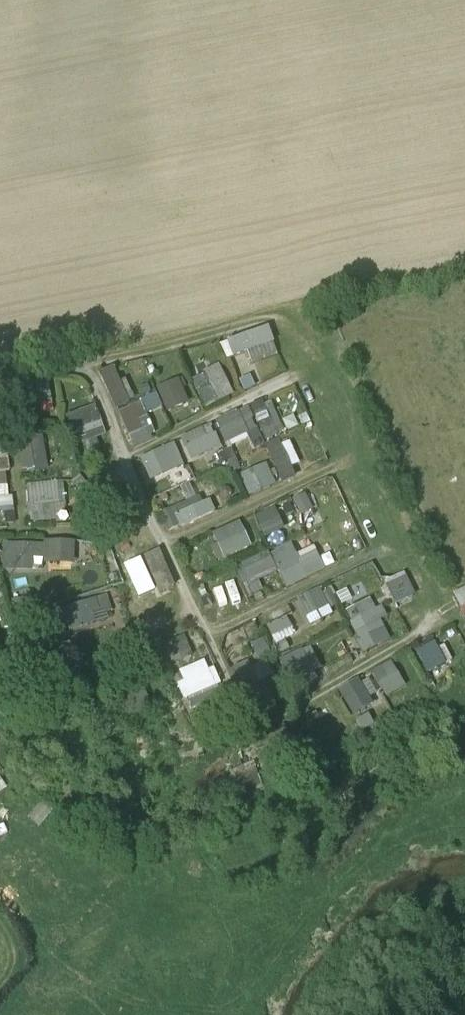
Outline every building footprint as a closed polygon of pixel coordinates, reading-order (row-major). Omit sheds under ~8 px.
[(240,391),(253,387),(247,366),(276,357),(266,326),(218,341),(224,359),(240,354),(246,375),(236,378),(240,391)] [(113,409),(130,403),(115,364),(98,371),(113,409)] [(218,365),(190,375),(202,407),(230,396),(218,365)] [(177,378),(155,388),(166,412),(188,401),(177,378)] [(44,385),(13,390),(17,412),(48,407),(44,385)] [(132,447),(156,436),(146,414),(161,407),(155,394),(116,411),(132,447)] [(214,421),(226,447),(259,431),(263,441),(283,432),(267,397),(214,421)] [(94,411),(68,420),(76,446),(102,437),(94,411)] [(33,417),(19,420),(22,433),(36,430),(33,417)] [(209,423),(179,439),(191,461),(221,446),(209,423)] [(40,440),(19,443),(24,472),(44,469),(40,440)] [(238,474),(248,497),(293,478),(277,440),(262,446),(269,462),(238,474)] [(174,442),(139,456),(148,480),(184,466),(174,442)] [(215,511),(209,499),(199,503),(190,483),(171,491),(177,504),(162,511),(171,531),(215,511)] [(56,486),(29,489),(30,506),(58,502),(56,486)] [(305,494),(293,499),(301,515),(312,510),(305,494)] [(273,507),(253,518),(265,538),(285,527),(273,507)] [(239,521),(211,533),(222,560),(250,548),(239,521)] [(308,534),(322,566),(345,556),(332,523),(308,534)] [(286,589),(308,579),(291,542),(234,568),(247,598),(264,591),(259,580),(278,571),(286,589)] [(42,547),(3,546),(2,569),(26,570),(26,560),(42,561),(42,547)] [(158,592),(172,586),(156,550),(142,556),(158,592)] [(343,608),(382,588),(369,563),(330,583),(343,608)] [(93,564),(75,569),(81,590),(99,585),(93,564)] [(406,571),(385,581),(395,604),(416,594),(406,571)] [(235,581),(226,584),(232,603),(242,599),(235,581)] [(320,587),(296,599),(311,627),(334,615),(320,587)] [(46,635),(115,618),(109,595),(40,612),(46,635)] [(278,653),(288,650),(284,641),(302,634),(290,604),(263,614),(278,653)] [(381,619),(387,616),(382,606),(350,623),(366,653),(392,639),(381,619)] [(279,704),(268,661),(261,633),(231,640),(249,712),(279,704)] [(427,674),(445,665),(431,636),(413,645),(427,674)] [(162,642),(165,663),(190,659),(186,638),(162,642)] [(303,651),(280,661),(293,692),(316,682),(303,651)] [(171,674),(183,706),(200,700),(209,722),(228,714),(207,660),(171,674)] [(390,662),(370,672),(383,699),(403,689),(390,662)] [(352,716),(371,703),(354,679),(335,692),(352,716)] [(133,719),(151,712),(138,680),(120,687),(133,719)]
